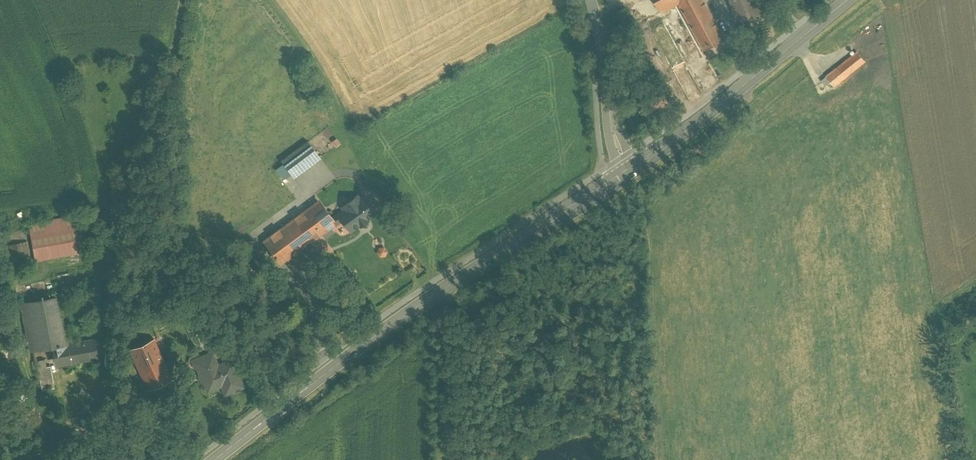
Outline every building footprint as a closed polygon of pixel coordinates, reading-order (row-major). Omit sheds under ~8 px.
[(662,14),(680,5),(705,53),(727,42),(705,0),(655,0),(662,14)] [(736,22),(771,13),(767,0),(730,0),(736,22)] [(865,62),(857,51),(826,76),(831,82),(834,86),(865,62)] [(831,82),(826,76),(821,80),(825,86),(831,82)] [(308,141),(281,162),(293,178),(320,157),(308,141)] [(332,216),(341,226),(348,237),(381,213),(366,192),(332,216)] [(341,226),(332,216),(317,196),(256,240),(274,266),(331,226),(334,231),(341,226)] [(78,215),(30,223),(37,260),(85,251),(78,215)] [(14,228),(0,231),(0,242),(5,270),(31,265),(27,242),(16,243),(14,228)] [(384,247),(377,248),(375,253),(379,260),(385,258),(388,254),(384,247)] [(56,346),(68,344),(67,340),(64,341),(56,296),(22,303),(30,352),(56,347),(56,346)] [(148,390),(172,379),(154,339),(130,349),(148,390)] [(56,346),(56,347),(59,365),(98,357),(96,340),(68,344),(56,346)] [(208,363),(198,367),(208,391),(211,389),(213,391),(219,388),(219,386),(222,385),(226,394),(243,387),(231,360),(218,366),(213,354),(206,357),(208,363)] [(208,363),(206,357),(206,355),(192,361),(196,368),(198,367),(208,363)] [(45,360),(37,362),(42,390),(55,388),(51,366),(46,367),(45,360)]
